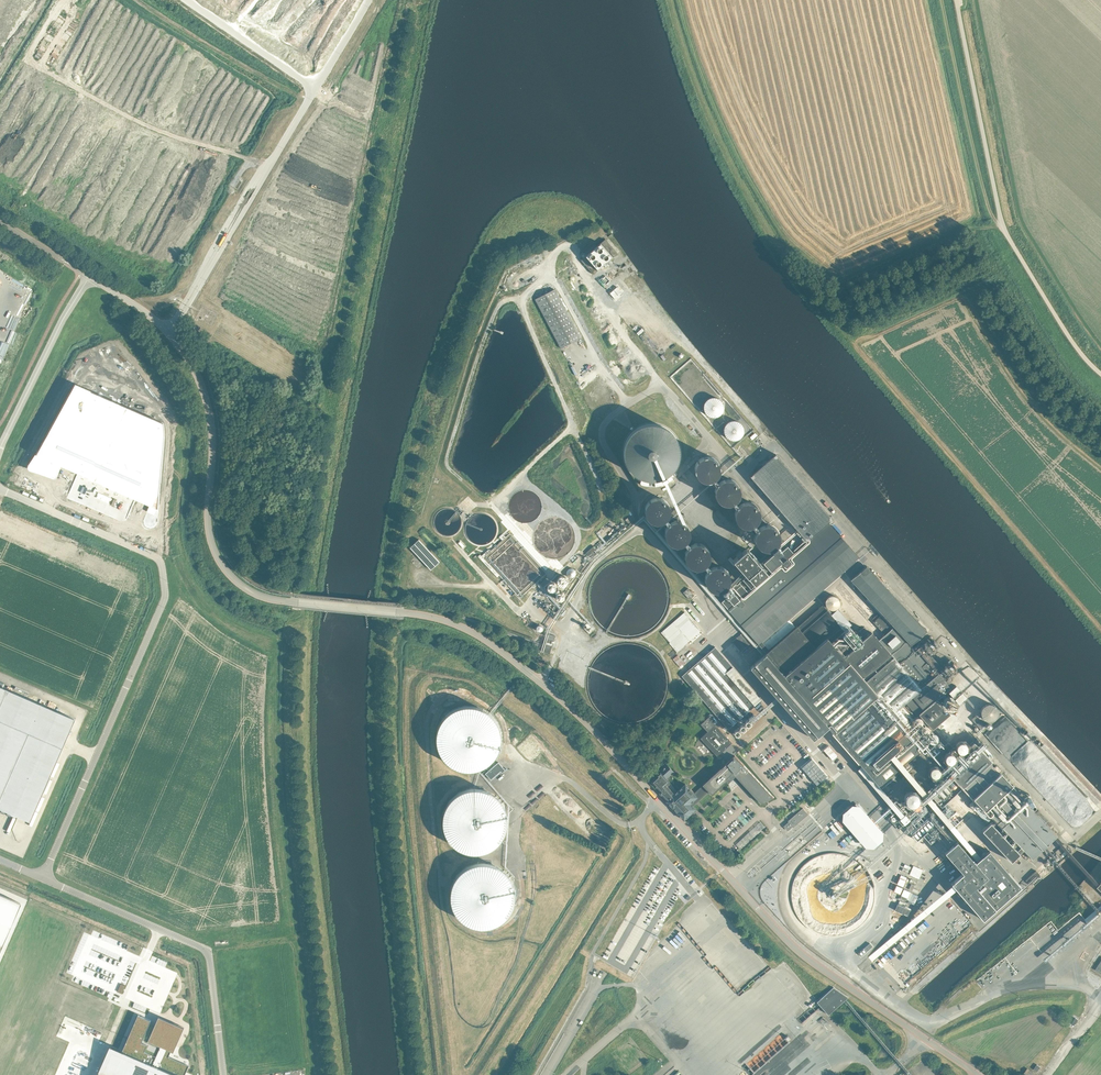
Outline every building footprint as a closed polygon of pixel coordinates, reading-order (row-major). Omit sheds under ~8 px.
[(361,50),(367,37),(360,34),(354,47),(361,50)] [(593,274),(617,254),(605,240),(581,260),(593,274)] [(540,254),(535,257),(537,260),(535,261),(538,266),(545,262),(540,254)] [(580,338),(555,289),(534,300),(559,348),(580,338)] [(672,344),(667,339),(668,338),(660,330),(656,334),(670,346),(672,344)] [(74,384),(29,466),(53,477),(59,465),(150,505),(147,512),(155,515),(158,509),(160,493),(163,457),(165,441),(165,436),(165,430),(164,423),(74,384)] [(718,416),(719,415),(721,414),(722,413),(722,412),(723,410),(723,409),(723,407),(723,405),(723,404),(722,402),(721,401),(720,400),(718,399),(717,399),(715,398),(714,398),(712,398),(711,398),(709,399),(708,400),(707,401),(706,402),(705,404),(704,405),(704,407),(704,408),(704,410),(705,411),(705,413),(706,414),(708,415),(709,416),(710,417),(712,417),(713,417),(715,417),(717,417),(718,416)] [(739,438),(740,437),(741,436),(742,435),(743,433),(744,432),(744,430),(744,428),(744,427),(743,425),(742,424),(741,423),(740,421),(739,421),(737,420),(736,420),(734,419),(732,420),(731,420),(729,421),(728,422),(727,423),(726,424),(725,426),(725,427),(725,429),(725,431),(725,432),(726,434),(727,435),(728,436),(729,437),(731,438),(732,439),(734,439),(735,439),(737,438),(739,438)] [(680,458),(681,454),(680,449),(679,444),(677,440),(675,436),(672,433),(668,430),(664,428),(659,426),(655,425),(650,425),(645,426),(641,427),(637,430),(633,432),(630,436),(627,440),(625,444),(624,449),(624,453),(624,458),(625,462),(627,467),(629,471),(633,474),(636,477),(640,479),(645,481),(650,482),(654,482),(659,481),(663,480),(667,477),(671,475),(674,471),(677,467),(679,463),(680,458)] [(727,597),(722,601),(729,609),(746,629),(732,642),(740,651),(744,648),(754,639),(760,645),(768,638),(855,561),(859,558),(828,523),(833,519),(829,515),(776,454),(750,477),(801,535),(804,537),(800,541),(798,543),(801,546),(794,553),(787,546),(782,551),(778,546),(772,551),(774,553),(760,565),(746,549),(733,560),(747,576),(743,580),(740,583),(739,583),(736,585),(731,589),(729,586),(723,592),(727,597)] [(770,524),(769,524),(761,516),(761,514),(761,512),(761,509),(760,507),(758,506),(757,504),(755,503),(753,502),(751,501),(749,501),(747,501),(745,502),(740,496),(740,494),(740,491),(740,489),(740,487),(739,485),(738,484),(736,482),(734,481),(732,480),(730,479),(728,479),(726,479),(725,480),(720,474),(720,473),(720,471),(721,469),(720,467),(720,464),(719,463),(718,461),(716,459),(715,458),(713,457),(710,457),(708,456),(706,457),(704,457),(702,458),(700,459),(699,461),(698,463),(697,464),(696,467),(696,469),(696,471),(697,473),(698,475),(699,477),(700,478),(702,479),(704,480),(706,481),(708,481),(710,481),(712,481),(717,486),(717,487),(716,489),(716,491),(716,494),(717,496),(717,498),(719,499),(720,501),(722,502),(724,503),(726,504),(728,504),(730,504),(732,503),(737,509),(736,512),(736,514),(736,516),(737,518),(738,520),(739,522),(741,524),(742,525),(744,526),(747,526),(748,526),(756,535),(756,537),(756,539),(757,541),(758,543),(759,544),(760,546),(762,547),(764,548),(766,549),(768,549),(770,549),(772,548),(774,547),(776,546),(778,544),(779,543),(780,541),(780,539),(780,537),(780,534),(780,532),(779,530),(778,529),(776,527),(774,526),(772,525),(770,524)] [(619,496),(626,490),(622,486),(615,492),(619,496)] [(698,568),(699,568),(706,577),(706,579),(706,581),(707,583),(708,585),(709,587),(711,588),(712,589),(714,590),(716,591),(719,591),(721,591),(723,590),(725,590),(726,588),(728,587),(729,585),(730,583),(731,581),(731,579),(731,576),(730,574),(729,572),(728,570),(726,569),(724,567),(722,566),(720,566),(719,566),(711,556),(710,553),(710,551),(709,549),(708,548),(706,546),(704,545),(702,544),(700,543),(698,543),(696,543),(695,543),(689,538),(690,537),(690,535),(690,533),(690,531),(690,529),(689,527),(687,525),(686,523),(684,522),(682,521),(680,520),(678,520),(676,520),(674,521),(669,515),(670,514),(670,512),(671,510),(670,508),(670,506),(669,504),(668,502),(666,500),(664,499),(663,498),(661,498),(658,498),(656,498),(654,498),(652,499),(651,500),(649,502),(648,503),(647,505),(647,507),(647,509),(647,511),(647,513),(648,515),(649,516),(651,518),(652,519),(654,520),(656,520),(658,520),(660,520),(661,520),(668,528),(668,529),(667,531),(667,533),(667,535),(668,537),(668,539),(670,541),(671,542),(673,543),(675,544),(677,545),(679,545),(681,545),(682,544),(688,551),(687,552),(687,554),(686,556),(687,558),(687,560),(688,562),(689,564),(691,565),(692,567),(694,567),(696,568),(698,568)] [(788,521),(783,524),(787,530),(792,527),(788,521)] [(650,527),(647,529),(655,537),(657,535),(650,527)] [(440,562),(419,539),(410,548),(431,570),(440,562)] [(866,565),(862,569),(851,580),(882,614),(873,622),(885,634),(879,639),(873,632),(858,645),(823,604),(766,653),(750,667),(813,739),(828,726),(833,732),(832,733),(858,763),(859,762),(878,784),(922,746),(917,741),(950,713),(937,699),(950,688),(947,684),(952,679),(950,677),(957,671),(953,666),(954,664),(929,636),(914,648),(911,645),(927,631),(866,565)] [(705,594),(699,586),(697,588),(702,596),(705,594)] [(549,588),(546,591),(557,604),(561,600),(549,588)] [(689,599),(694,595),(688,588),(683,593),(689,599)] [(830,607),(843,607),(843,595),(832,595),(832,598),(830,598),(830,607)] [(689,608),(700,619),(705,613),(694,602),(689,608)] [(661,633),(678,651),(702,630),(684,611),(661,633)] [(729,639),(741,630),(738,627),(727,636),(729,639)] [(554,641),(547,639),(543,652),(550,654),(554,641)] [(711,651),(683,675),(729,728),(750,710),(761,700),(755,706),(729,677),(736,671),(733,667),(715,647),(711,651)] [(680,666),(685,661),(678,653),(673,658),(680,666)] [(0,687),(0,809),(29,821),(74,719),(0,687)] [(503,739),(504,736),(504,733),(503,729),(502,726),(501,723),(499,719),(497,716),(496,714),(493,711),(491,709),(488,707),(485,705),(482,704),(479,703),(474,702),(471,701),(468,701),(465,701),(462,702),(459,702),(455,704),(452,705),(449,707),(446,709),(444,711),(441,714),(439,717),(437,720),(436,723),(435,726),(434,729),(433,732),(433,736),(433,739),(434,743),(434,746),(436,749),(437,751),(438,755),(441,758),(443,760),(445,763),(448,765),(451,767),(455,769),(458,770),(461,771),(464,771),(467,771),(470,771),(474,771),(478,770),(481,769),(484,768),(488,766),(490,764),(492,762),(495,760),(497,756),(499,753),(501,750),(502,746),(503,743),(503,739)] [(993,720),(995,718),(996,717),(997,716),(998,714),(998,711),(997,710),(996,707),(995,706),(992,704),(990,704),(988,704),(985,705),(983,706),(982,708),(981,710),(981,713),(981,715),(982,718),(984,719),(986,720),(988,721),(991,721),(993,720)] [(656,778),(652,781),(660,790),(659,793),(661,795),(663,794),(667,800),(666,801),(684,820),(684,819),(696,809),(691,803),(692,802),(694,803),(708,791),(711,794),(727,780),(727,783),(735,776),(761,803),(773,797),(731,752),(735,749),(731,744),(732,743),(718,728),(720,725),(717,722),(718,721),(712,714),(701,724),(708,731),(700,738),(717,756),(719,754),(727,763),(702,785),(706,789),(697,797),(696,796),(686,784),(678,791),(669,781),(672,779),(668,775),(672,772),(673,771),(668,765),(667,766),(665,768),(664,767),(664,768),(660,772),(657,775),(658,777),(657,778),(656,777),(656,778)] [(1010,734),(1012,737),(1004,742),(1009,751),(1017,746),(1012,737),(1016,735),(1014,731),(1010,734)] [(955,746),(955,749),(957,751),(961,752),(964,751),(966,749),(967,746),(966,743),(964,741),(961,740),(958,741),(956,743),(955,746)] [(1058,837),(989,763),(991,761),(974,742),(945,769),(1019,848),(1016,850),(990,822),(982,830),(1011,861),(1022,850),(1032,861),(1058,837)] [(1019,772),(1030,763),(1018,749),(1010,757),(1013,760),(1010,762),(1019,772)] [(943,757),(944,760),(946,762),(949,763),(952,762),(954,760),(955,757),(954,754),(952,752),(949,751),(946,752),(944,754),(943,757)] [(498,762),(485,774),(491,780),(500,771),(502,773),(505,770),(498,762)] [(1032,784),(1047,799),(1056,800),(1057,801),(1058,799),(1063,799),(1062,795),(1064,795),(1066,795),(1071,790),(1070,785),(1062,777),(1062,775),(1060,775),(1059,772),(1062,773),(1062,770),(1057,770),(1055,772),(1054,768),(1049,769),(1049,772),(1052,772),(1049,775),(1036,762),(1032,762),(1031,778),(1032,779),(1032,784)] [(938,772),(938,771),(938,770),(938,769),(937,768),(936,767),(935,765),(933,765),(932,765),(931,765),(930,765),(929,765),(927,766),(926,767),(926,768),(925,769),(925,771),(926,773),(926,774),(927,776),(929,777),(931,777),(932,777),(934,777),(936,776),(937,775),(937,774),(938,772)] [(913,768),(902,778),(905,782),(916,772),(913,768)] [(893,782),(899,788),(903,785),(897,778),(893,782)] [(509,822),(509,819),(509,816),(509,812),(508,809),(507,806),(505,802),(503,799),(501,797),(499,794),(497,792),(493,790),(491,788),(487,786),(485,785),(480,784),(477,784),(474,784),(471,784),(467,785),(465,785),(461,786),(458,788),(455,789),(452,792),(449,794),(447,797),(445,799),(443,803),(442,806),(440,809),(440,812),(439,815),(439,819),(439,822),(440,826),(440,829),(441,832),(442,834),(444,838),(447,841),(449,843),(451,845),(454,848),(457,850),(461,852),(463,853),(467,853),(470,854),(473,854),(476,854),(480,854),(484,853),(487,852),(490,851),(493,849),(496,847),(498,845),(500,843),(503,839),(505,836),(507,833),(508,829),(509,826),(509,822)] [(737,809),(742,804),(737,798),(735,800),(734,798),(730,802),(737,809)] [(788,822),(783,826),(787,831),(792,826),(793,827),(808,814),(802,808),(788,821),(788,822)] [(851,815),(856,821),(864,815),(860,809),(851,815)] [(865,837),(860,831),(870,823),(868,820),(865,823),(863,821),(858,826),(860,828),(857,831),(863,839),(865,837)] [(762,821),(739,844),(744,849),(767,826),(762,821)] [(847,823),(833,834),(838,839),(851,828),(847,823)] [(844,836),(846,839),(856,834),(854,830),(844,836)] [(957,842),(945,852),(963,873),(951,883),(983,920),(1021,887),(1008,873),(989,850),(975,863),(957,842)] [(876,902),(876,898),(876,895),(876,890),(875,886),(873,882),(871,878),(869,874),(867,871),(864,868),(861,866),(857,862),(854,860),(850,858),(846,857),(841,856),(837,855),(834,855),(830,855),(825,855),(822,856),(817,858),(813,860),(810,861),(806,864),(803,867),(799,870),(797,874),(794,878),(793,881),(791,886),(790,889),(790,893),(789,898),(789,902),(790,907),(791,910),(792,915),(794,918),(796,922),(799,926),(802,929),(804,931),(808,934),(812,937),(817,939),(820,940),(825,941),(828,942),(832,942),(836,942),(841,941),(846,940),(849,939),(853,937),(857,935),(860,932),(863,930),(866,927),(869,923),(871,919),(873,915),(875,910),(876,907),(876,902)] [(516,897),(516,894),(516,891),(516,887),(515,884),(514,880),(512,877),(510,874),(508,871),(506,869),(504,867),(500,864),(498,863),(494,861),(492,860),(487,859),(484,859),(481,859),(478,859),(474,859),(471,860),(468,861),(465,863),(462,864),(459,866),(456,869),(454,872),(452,874),(450,878),(449,880),(447,884),(447,887),(446,890),(446,893),(446,897),(446,901),(447,903),(448,907),(449,909),(451,912),(454,916),(456,918),(458,920),(461,922),(464,924),(468,926),(470,927),(474,928),(477,929),(480,929),(483,929),(487,928),(491,928),(494,927),(496,925),(500,923),(503,922),(505,920),(507,917),(510,914),(512,911),(514,907),(515,904),(516,901),(516,897)] [(911,886),(908,892),(913,894),(916,889),(911,886)] [(20,903),(0,894),(0,949),(20,903)] [(902,894),(899,908),(906,910),(908,902),(909,903),(911,896),(902,894)] [(674,911),(680,904),(676,900),(670,907),(674,911)] [(884,946),(870,956),(873,961),(875,960),(878,958),(891,953),(895,949),(898,948),(896,945),(898,943),(901,947),(911,944),(908,936),(929,920),(927,915),(919,918),(918,918),(878,948),(884,946)] [(887,967),(879,977),(885,982),(893,972),(887,967)] [(922,981),(918,975),(908,981),(911,987),(922,981)] [(833,1014),(851,999),(839,985),(821,1001),(833,1014)] [(189,1065),(169,1057),(171,1051),(173,1052),(184,1027),(159,1016),(155,1026),(149,1024),(151,1020),(138,1014),(122,1051),(113,1073),(101,1067),(97,1074),(185,1074),(189,1065)] [(754,1074),(757,1073),(750,1064),(747,1066),(754,1074)]
